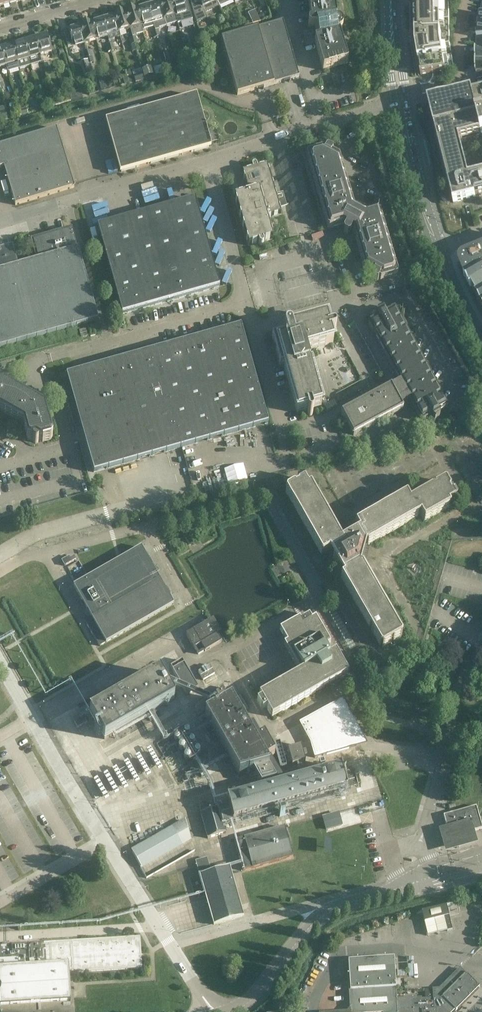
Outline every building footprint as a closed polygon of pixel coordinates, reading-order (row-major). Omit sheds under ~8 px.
[(163,19),(170,17),(171,18),(175,17),(170,0),(167,0),(158,3),(163,19)] [(175,17),(179,15),(179,14),(186,12),(183,0),(170,0),(175,17)] [(216,0),(190,0),(195,16),(196,23),(207,19),(207,20),(208,19),(206,13),(205,12),(214,8),(212,4),(217,1),(219,7),(220,7),(216,0)] [(334,0),(308,0),(311,22),(309,24),(309,26),(310,28),(312,28),(316,28),(317,34),(310,35),(312,43),(315,42),(323,71),(348,64),(339,33),(342,31),(343,28),(342,25),(340,23),(337,22),(334,0)] [(415,45),(421,75),(438,73),(454,70),(449,41),(448,0),(414,0),(415,45)] [(158,3),(147,6),(152,23),(157,22),(156,21),(163,19),(158,3)] [(136,9),(141,26),(148,24),(148,25),(152,23),(147,6),(136,9)] [(136,9),(124,13),(130,30),(134,29),(134,28),(141,26),(136,9)] [(113,16),(118,33),(125,31),(125,32),(130,30),(124,13),(113,16)] [(113,16),(102,19),(107,37),(112,36),(111,35),(118,33),(113,16)] [(103,38),(107,37),(102,19),(91,23),(96,40),(103,37),(103,38)] [(237,95),(276,84),(299,77),(283,22),(222,40),(237,95)] [(91,23),(79,26),(85,44),(89,43),(89,42),(96,40),(91,23)] [(85,44),(79,26),(68,30),(73,46),(80,44),(80,45),(85,44)] [(207,31),(200,35),(202,40),(210,37),(207,31)] [(35,40),(40,56),(51,53),(46,36),(35,40)] [(23,43),(28,60),(40,56),(35,40),(23,43)] [(197,41),(187,44),(192,61),(202,58),(197,41)] [(19,69),(30,65),(28,60),(23,43),(12,46),(19,69)] [(19,69),(12,46),(0,50),(5,67),(7,72),(19,69)] [(175,64),(173,57),(166,60),(168,67),(175,64)] [(129,72),(122,74),(124,81),(131,79),(129,72)] [(427,103),(453,202),(481,195),(481,174),(467,178),(457,139),(481,133),(481,89),(427,103)] [(82,97),(80,90),(68,94),(70,100),(82,97)] [(208,147),(194,97),(106,122),(121,172),(208,147)] [(38,102),(31,104),(33,112),(41,109),(38,102)] [(3,167),(15,205),(74,187),(56,129),(0,146),(0,168),(3,167)] [(215,129),(206,131),(210,143),(218,140),(215,129)] [(345,232),(348,233),(350,233),(353,228),(354,229),(353,231),(364,271),(372,275),(371,276),(372,277),(376,280),(378,279),(378,278),(380,279),(397,274),(398,272),(380,213),(378,212),(364,216),(353,210),(355,207),(351,195),(340,157),(331,152),(332,150),(331,148),(329,147),(326,147),(325,149),(324,148),(309,153),(307,156),(328,227),(330,228),(343,224),(346,225),(344,229),(345,232)] [(263,246),(263,244),(263,242),(274,239),(268,218),(281,214),(267,165),(257,168),(256,166),(254,165),(252,165),(251,167),(252,169),(242,172),(245,183),(248,193),(234,197),(248,246),(258,243),(259,245),(260,247),(261,247),(263,246)] [(195,199),(98,227),(122,314),(219,287),(195,199)] [(97,321),(71,228),(31,240),(37,262),(17,267),(12,248),(0,251),(0,348),(97,321)] [(460,265),(461,268),(463,272),(466,279),(465,280),(471,289),(472,289),(481,308),(481,250),(464,257),(462,259),(461,262),(460,265)] [(391,385),(351,406),(341,412),(341,413),(353,435),(354,435),(404,410),(404,409),(402,405),(410,400),(421,421),(422,421),(431,416),(433,420),(436,420),(438,418),(440,414),(439,412),(446,408),(448,404),(403,322),(401,321),(399,318),(399,315),(396,308),(393,308),(385,312),(383,309),(380,308),(377,310),(376,313),(378,316),(369,321),(368,323),(373,331),(375,331),(376,334),(376,336),(400,382),(392,386),(392,385),(391,385)] [(329,329),(328,327),(326,319),(292,329),(290,327),(288,326),(286,327),(284,329),(284,331),(285,333),(272,337),(280,366),(283,365),(297,413),(307,411),(307,414),(308,415),(309,416),(311,415),(312,414),(313,412),(312,409),(321,406),(305,351),(333,343),(330,334),(334,333),(335,331),(335,329),(334,328),(332,328),(329,329)] [(241,326),(96,367),(67,375),(94,472),(268,423),(241,326)] [(79,331),(81,338),(87,336),(85,329),(79,331)] [(23,425),(27,439),(30,441),(32,440),(33,442),(34,443),(36,443),(38,442),(39,442),(42,442),(51,439),(53,436),(45,408),(41,406),(2,384),(0,385),(0,412),(23,425)] [(449,492),(450,489),(446,482),(444,481),(410,501),(407,495),(406,495),(355,524),(355,525),(358,530),(355,531),(352,534),(345,538),(346,541),(343,543),(311,486),(309,485),(307,487),(304,481),(302,479),(297,482),(298,485),(296,487),(295,486),(293,486),(286,490),(285,492),(321,555),(322,555),(330,551),(333,556),(333,558),(339,569),(342,570),(344,574),(341,576),(340,577),(380,647),(382,647),(401,636),(402,634),(362,565),(361,565),(360,562),(361,557),(363,556),(364,555),(364,553),(363,552),(364,547),(367,545),(368,546),(420,516),(423,521),(424,521),(450,507),(450,506),(449,504),(454,501),(457,498),(454,493),(451,494),(450,494),(449,492)] [(173,604),(165,590),(141,548),(74,586),(92,618),(85,622),(99,646),(173,604)] [(69,556),(61,561),(65,566),(76,559),(74,556),(70,558),(69,556)] [(301,620),(299,618),(280,629),(287,642),(284,644),(300,672),(259,695),(261,699),(257,701),(262,710),(266,708),(272,717),(348,674),(335,651),(332,653),(327,645),(331,643),(316,617),(312,619),(309,615),(301,620)] [(209,621),(194,631),(201,644),(205,651),(222,642),(217,634),(216,634),(209,621)] [(201,644),(194,631),(193,630),(186,634),(194,648),(201,644)] [(199,688),(183,660),(171,667),(183,688),(186,694),(187,695),(191,692),(199,688)] [(203,680),(215,674),(210,665),(198,671),(203,680)] [(165,684),(163,681),(159,674),(90,713),(104,739),(174,700),(165,684)] [(262,675),(250,679),(253,689),(265,685),(262,675)] [(165,679),(163,681),(165,684),(186,694),(187,695),(214,709),(215,710),(218,708),(217,706),(191,692),(183,688),(165,679)] [(123,694),(118,685),(104,693),(109,702),(123,694)] [(223,688),(216,692),(219,697),(226,693),(223,688)] [(240,696),(232,701),(240,715),(248,711),(240,696)] [(230,701),(205,716),(239,776),(268,767),(265,762),(274,757),(263,738),(254,743),(230,701)] [(87,723),(84,717),(74,722),(77,728),(87,723)] [(253,719),(245,724),(253,738),(261,733),(253,719)] [(281,741),(274,743),(281,767),(288,766),(281,741)] [(305,761),(301,746),(288,749),(292,765),(305,761)] [(340,767),(340,768),(339,768),(333,770),(332,770),(326,772),(324,772),(314,775),(312,775),(312,776),(302,778),(301,779),(290,782),(289,782),(279,785),(277,785),(267,788),(265,789),(255,792),(255,791),(254,792),(243,795),(242,795),(236,797),(234,797),(235,798),(229,799),(227,799),(227,800),(227,801),(229,806),(219,808),(218,808),(212,810),(211,810),(209,811),(208,811),(202,813),(201,813),(201,814),(204,825),(204,826),(208,837),(207,837),(208,838),(209,838),(215,836),(216,836),(225,833),(225,834),(226,833),(226,832),(223,823),(226,822),(230,821),(233,820),(233,821),(235,820),(234,820),(240,818),(241,819),(242,818),(248,816),(248,817),(249,816),(260,813),(261,813),(271,810),(273,810),(273,809),(283,806),(283,807),(285,806),(295,803),(296,803),(307,800),(308,800),(308,799),(318,797),(320,796),(330,793),(332,793),(338,791),(339,791),(345,789),(347,789),(346,789),(358,786),(358,785),(358,784),(355,776),(355,774),(354,774),(354,775),(344,778),(344,777),(343,777),(341,769),(341,768),(340,767)] [(443,832),(444,837),(445,839),(447,842),(449,844),(451,845),(463,834),(463,835),(468,834),(470,834),(470,833),(471,833),(471,832),(481,829),(481,827),(476,806),(443,816),(447,831),(443,832)] [(182,820),(134,848),(144,866),(192,838),(182,820)] [(284,827),(235,841),(243,871),(292,857),(284,827)] [(207,858),(197,861),(196,861),(200,876),(214,925),(243,916),(229,867),(211,872),(207,858)] [(452,930),(446,906),(422,912),(424,921),(444,916),(447,931),(452,930)] [(0,1005),(70,1000),(70,1001),(71,1001),(69,973),(141,968),(141,969),(142,969),(140,937),(139,937),(139,938),(0,947),(0,1005)] [(347,1011),(331,1011),(396,1011),(396,998),(393,957),(348,960),(349,981),(350,997),(351,1006),(347,1011)] [(396,998),(396,1011),(452,1011),(455,1009),(456,1010),(479,987),(465,973),(465,974),(459,968),(439,989),(432,989),(433,999),(421,999),(420,997),(396,998)] [(282,1000),(273,1000),(274,1011),(283,1011),(282,1000)]
